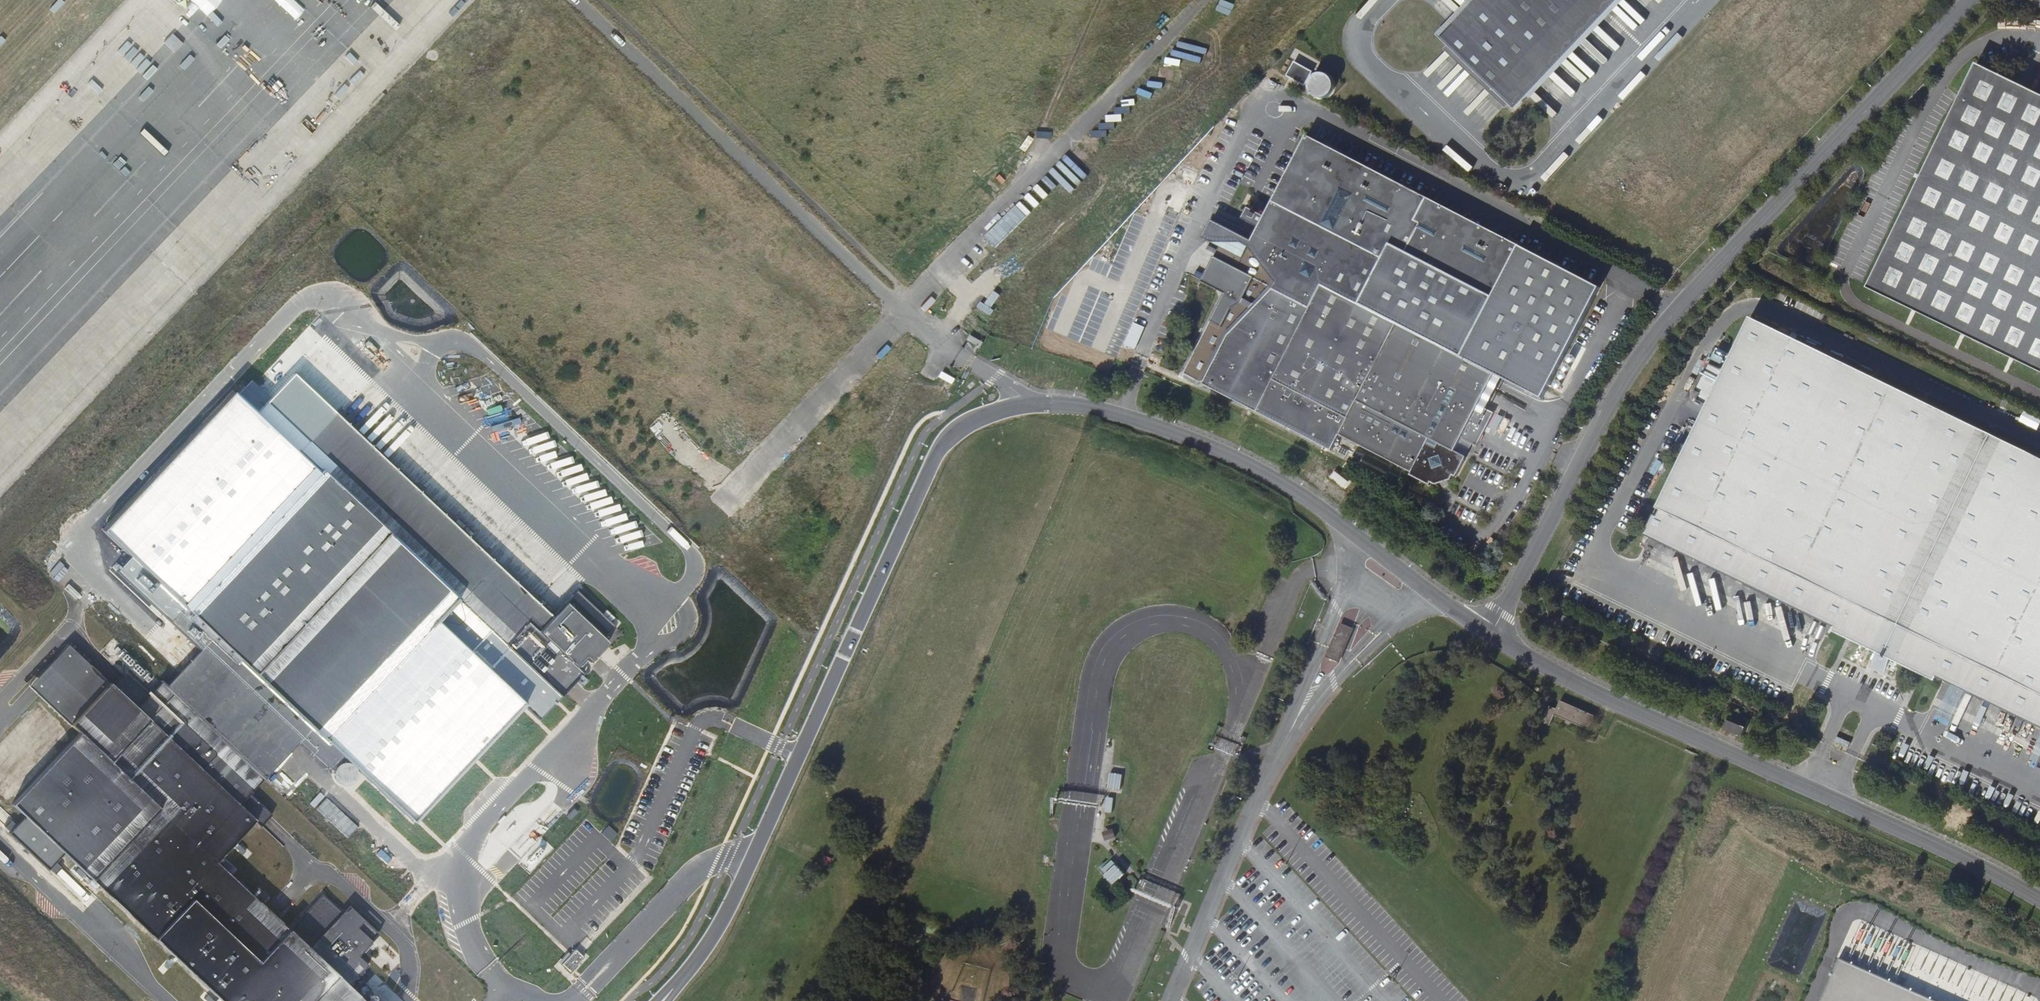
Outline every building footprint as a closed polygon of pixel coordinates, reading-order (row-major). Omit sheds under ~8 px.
[(1513,108),(1616,0),(1477,0),(1440,39),(1513,108)] [(2039,371),(2039,93),(1977,63),(1867,287),(2039,371)] [(1463,358),(1522,245),(1500,234),(1471,244),(1467,233),(1456,237),(1453,226),(1442,229),(1439,218),(1428,221),(1420,193),(1308,134),(1265,217),(1261,225),(1256,234),(1216,213),(1204,236),(1222,246),(1244,257),(1237,270),(1311,308),(1323,285),(1463,358)] [(1471,244),(1500,234),(1420,193),(1428,221),(1439,218),(1442,229),(1453,226),(1456,237),(1467,233),(1471,244)] [(1261,225),(1265,217),(1250,209),(1246,218),(1261,225)] [(1522,245),(1463,358),(1495,374),(1502,378),(1543,399),(1601,287),(1522,245)] [(1237,270),(1244,257),(1222,246),(1204,279),(1227,291),(1237,270)] [(1258,411),(1311,308),(1237,270),(1227,291),(1225,293),(1184,373),(1258,411)] [(1225,293),(1227,291),(1204,279),(1203,282),(1225,293)] [(1466,456),(1455,451),(1462,438),(1473,444),(1477,446),(1495,413),(1486,408),(1479,405),(1495,374),(1463,358),(1323,285),(1311,308),(1258,411),(1332,450),(1341,434),(1412,471),(1410,475),(1430,485),(1432,482),(1433,480),(1452,474),(1454,475),(1457,477),(1467,457),(1466,456)] [(1645,535),(1834,627),(1832,630),(1877,652),(1870,666),(1884,673),(1891,659),(1936,681),(1937,677),(2039,727),(2039,458),(1751,317),(1725,371),(1709,363),(1695,391),(1700,394),(1697,401),(1707,406),(1658,508),(1661,510),(1658,516),(1655,514),(1645,535)] [(1479,405),(1486,408),(1502,378),(1495,374),(1479,405)] [(335,414),(298,453),(309,464),(179,599),(186,607),(170,624),(198,652),(166,687),(160,681),(146,696),(124,674),(113,686),(109,682),(70,724),(78,732),(10,805),(23,817),(66,857),(139,926),(220,1000),(366,1000),(349,985),(366,966),(354,955),(376,931),(347,904),(341,910),(322,892),(288,928),(214,860),(254,818),(260,823),(270,812),(248,791),(263,775),(295,741),(324,768),(340,751),(323,735),(434,616),(498,677),(518,656),(557,693),(580,669),(573,663),(582,653),(587,658),(606,639),(601,634),(612,622),(579,592),(552,620),(335,414)] [(1473,444),(1462,438),(1455,451),(1466,456),(1473,444)] [(1355,468),(1347,462),(1343,467),(1351,473),(1355,468)] [(1452,479),(1454,475),(1452,474),(1433,480),(1432,482),(1436,484),(1452,479)] [(1564,615),(1562,620),(1571,626),(1574,621),(1564,615)] [(29,686),(70,724),(109,682),(68,644),(29,686)] [(1559,700),(1555,709),(1553,713),(1588,729),(1594,716),(1559,700)] [(1555,709),(1549,706),(1542,721),(1548,724),(1550,721),(1553,713),(1555,709)] [(1722,729),(1740,737),(1747,720),(1728,713),(1722,729)] [(1803,725),(1794,720),(1791,727),(1800,731),(1803,725)] [(333,778),(334,780),(336,781),(338,782),(340,783),(342,783),(345,783),(347,782),(349,781),(351,779),(352,778),(353,775),(354,773),(354,771),(353,769),(353,767),(352,765),(350,763),(348,762),(346,761),(344,760),(342,760),(339,760),(337,761),(335,762),(334,763),(332,765),(331,767),(331,769),(330,772),(331,774),(331,776),(333,778)] [(567,816),(575,808),(571,805),(563,812),(567,816)] [(66,857),(23,817),(7,834),(51,874),(66,857)] [(598,829),(607,837),(614,830),(605,821),(598,829)] [(566,972),(580,956),(572,948),(567,954),(557,964),(566,972)] [(555,961),(557,964),(567,954),(564,951),(555,961)] [(1840,951),(1819,1000),(1958,1000),(1840,951)] [(963,1000),(975,1000),(977,990),(963,987),(963,1000)]
